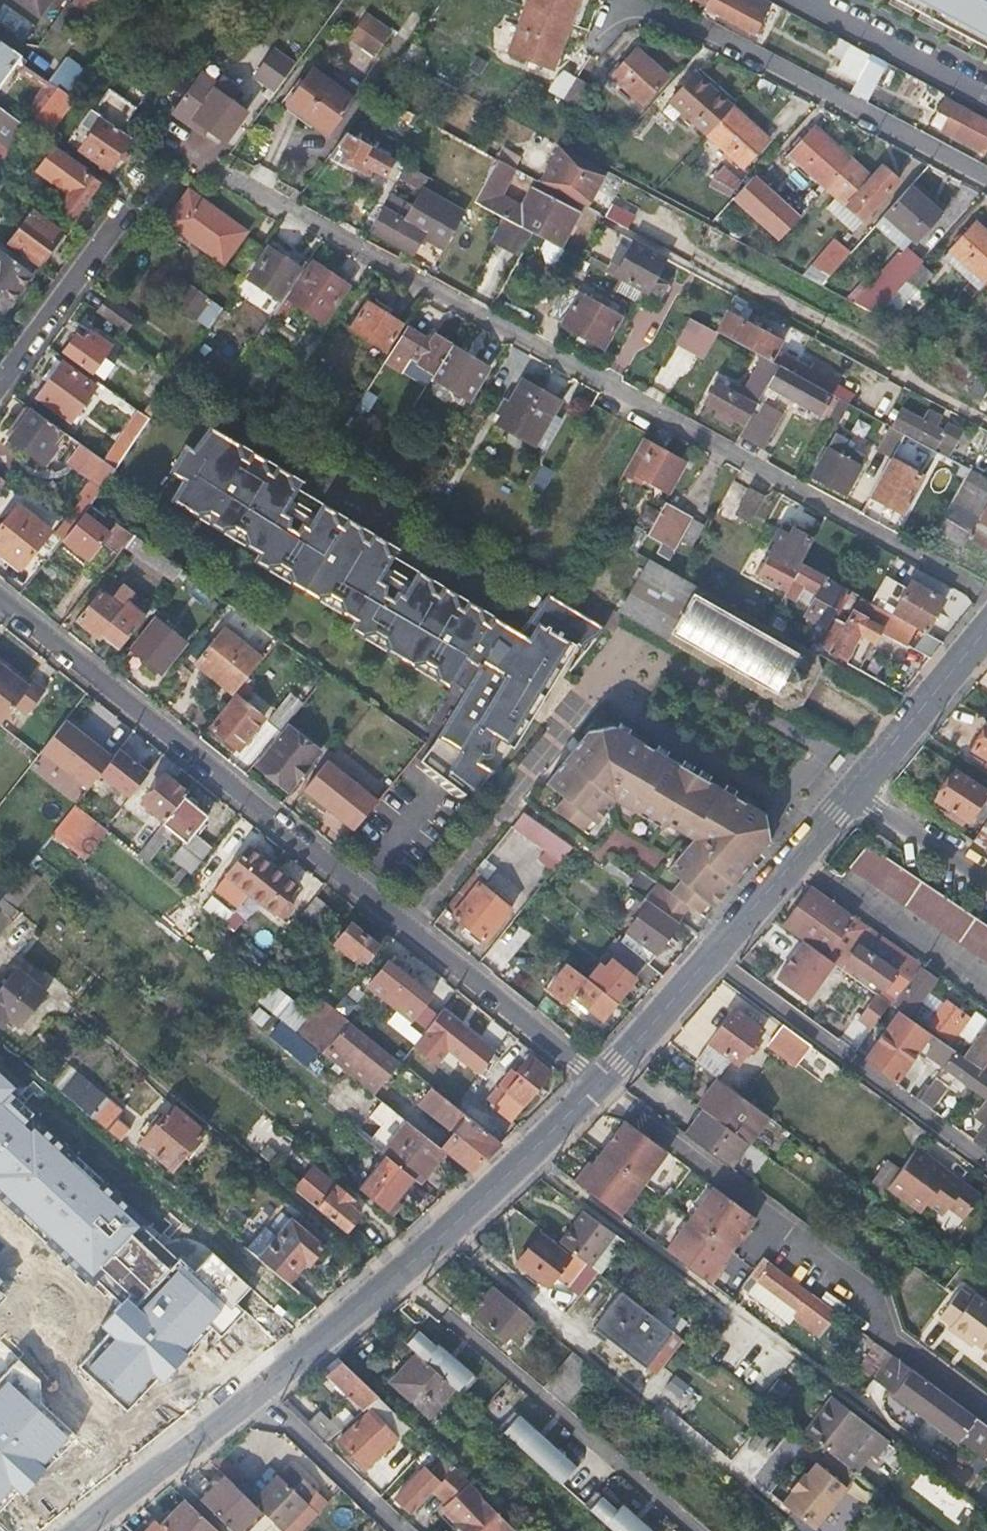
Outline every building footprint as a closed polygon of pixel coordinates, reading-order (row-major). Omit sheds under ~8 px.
[(40,15),(51,0),(20,0),(40,15)] [(44,39),(70,0),(57,0),(36,31),(44,39)] [(53,27),(67,37),(94,0),(72,0),(53,27)] [(571,20),(578,0),(529,0),(528,5),(571,20)] [(706,7),(756,32),(759,27),(756,25),(769,1),(768,0),(709,0),(707,4),(706,7)] [(983,47),(986,40),(986,0),(896,0),(983,47)] [(555,68),(572,20),(571,20),(528,5),(511,52),(555,68)] [(348,37),(375,57),(394,31),(367,11),(348,37)] [(22,55),(0,39),(0,82),(22,55)] [(872,55),(863,51),(852,45),(839,70),(858,80),(872,55)] [(229,67),(269,96),(286,74),(258,55),(255,59),(241,49),(229,67)] [(669,77),(637,49),(612,77),(644,105),(669,77)] [(851,95),(865,103),(886,63),(872,55),(858,80),(851,95)] [(62,63),(50,80),(57,85),(71,94),(83,77),(62,63)] [(205,65),(172,111),(204,133),(207,128),(224,138),(244,110),(225,95),(232,84),(205,65)] [(327,127),(351,94),(315,70),(309,65),(284,98),(327,127)] [(0,105),(0,106),(21,121),(45,88),(23,71),(0,105)] [(566,101),(579,78),(566,71),(557,79),(550,92),(566,101)] [(593,82),(580,76),(579,78),(566,101),(580,108),(593,82)] [(711,136),(734,108),(697,76),(674,103),(686,113),(711,136)] [(57,85),(54,89),(68,99),(71,95),(71,94),(57,85)] [(101,107),(127,123),(137,108),(111,91),(101,107)] [(986,151),(986,122),(942,98),(928,125),(985,155),(986,151)] [(686,113),(674,103),(666,113),(677,123),(686,113)] [(10,150),(28,125),(21,121),(0,106),(0,143),(10,150)] [(772,140),(734,108),(711,136),(748,167),(772,140)] [(108,168),(133,136),(100,114),(92,109),(83,122),(93,129),(79,149),(108,168)] [(28,125),(37,133),(44,122),(35,116),(28,125)] [(828,187),(853,158),(816,127),(791,154),(828,187)] [(342,128),(327,149),(360,167),(364,161),(382,171),(391,155),(342,128)] [(711,136),(703,145),(729,168),(740,177),(748,167),(711,136)] [(609,170),(601,166),(565,147),(546,183),(590,206),(609,170)] [(497,164),(515,173),(518,168),(500,158),(497,164)] [(875,178),(853,158),(828,187),(839,197),(851,206),(841,218),(856,232),(900,180),(884,167),(875,178)] [(430,176),(408,164),(401,175),(423,186),(430,176)] [(484,205),(536,233),(563,248),(581,211),(536,188),(526,205),(505,193),(515,173),(497,164),(488,182),(494,186),(484,205)] [(729,168),(717,180),(736,191),(745,180),(740,177),(729,168)] [(86,198),(99,178),(92,172),(89,176),(85,173),(59,208),(72,217),(82,204),(85,205),(89,201),(86,198)] [(756,175),(734,199),(779,242),(801,218),(756,175)] [(943,212),(911,185),(887,213),(919,241),(943,212)] [(232,254),(249,230),(191,189),(170,219),(196,238),(200,233),(232,254)] [(384,207),(373,228),(415,250),(421,238),(426,231),(433,235),(432,237),(447,244),(465,211),(425,189),(415,207),(409,220),(384,207)] [(391,194),(384,207),(409,220),(415,207),(391,194)] [(830,208),(841,218),(851,206),(839,197),(830,208)] [(9,240),(37,261),(60,230),(33,210),(9,240)] [(978,223),(954,251),(986,280),(986,231),(978,223)] [(426,231),(421,238),(428,242),(432,237),(433,235),(426,231)] [(841,237),(835,244),(854,253),(857,250),(841,237)] [(248,271),(266,245),(253,238),(236,263),(248,271)] [(5,245),(34,266),(37,261),(9,240),(5,245)] [(34,266),(5,245),(0,241),(0,295),(9,301),(34,266)] [(659,280),(670,259),(639,241),(632,252),(623,246),(613,264),(623,270),(618,278),(649,294),(645,302),(661,310),(673,288),(659,280)] [(854,253),(835,244),(818,263),(834,277),(854,253)] [(283,254),(270,245),(250,277),(280,297),(301,266),(288,257),(290,253),(285,250),(283,254)] [(908,282),(924,264),(910,253),(892,273),(908,282)] [(340,264),(330,256),(321,268),(312,262),(290,295),(324,318),(347,285),(340,280),(342,276),(336,272),(340,264)] [(936,275),(924,264),(908,282),(923,289),(936,275)] [(889,305),(908,282),(892,273),(872,296),(889,305)] [(210,325),(218,314),(224,306),(189,282),(175,301),(210,325)] [(568,289),(551,317),(604,349),(627,311),(622,308),(618,315),(568,289)] [(136,315),(110,299),(100,314),(125,332),(136,315)] [(382,308),(368,299),(350,327),(384,349),(403,322),(389,313),(393,305),(387,302),(382,308)] [(788,343),(733,312),(720,334),(767,359),(782,368),(785,363),(837,391),(844,377),(818,362),(814,367),(783,350),(788,343)] [(673,343),(690,352),(705,325),(688,316),(673,343)] [(449,344),(429,332),(426,337),(407,325),(393,347),(396,348),(390,357),(404,365),(409,356),(434,371),(449,344)] [(705,325),(690,352),(699,357),(715,330),(705,325)] [(87,367),(106,380),(118,363),(109,357),(111,353),(107,349),(110,345),(92,333),(85,341),(77,336),(65,351),(87,367)] [(434,371),(432,375),(470,397),(488,365),(449,344),(434,371)] [(66,414),(89,380),(55,356),(32,391),(66,414)] [(734,418),(746,425),(782,368),(767,359),(747,391),(745,396),(738,392),(720,382),(708,403),(719,409),(716,415),(731,423),(734,418)] [(840,393),(837,391),(785,363),(782,368),(746,425),(741,434),(763,446),(783,409),(766,400),(770,393),(774,395),(779,386),(829,413),(840,393)] [(83,372),(103,385),(106,380),(87,367),(83,372)] [(986,393),(986,371),(984,369),(973,391),(984,398),(986,393)] [(555,411),(561,399),(523,377),(510,400),(505,398),(497,410),(503,413),(498,420),(545,448),(563,416),(555,411)] [(134,406),(149,416),(159,401),(145,391),(134,406)] [(840,393),(829,413),(839,419),(850,398),(840,393)] [(61,427),(27,404),(16,420),(20,423),(15,430),(50,456),(59,443),(53,438),(61,427)] [(930,421),(909,409),(900,426),(905,429),(915,434),(917,432),(958,455),(969,433),(955,425),(951,433),(944,429),(950,416),(937,408),(930,421)] [(905,429),(900,426),(890,420),(877,445),(891,453),(905,429)] [(576,639),(578,640),(591,617),(549,593),(525,633),(419,569),(404,594),(380,580),(400,548),(322,501),(308,524),(286,511),(304,480),(211,425),(197,448),(186,441),(182,450),(187,453),(174,473),(183,479),(171,498),(259,551),(255,558),(353,617),(348,626),(449,687),(451,683),(469,693),(418,758),(469,799),(491,771),(492,768),(491,767),(488,765),(486,764),(486,762),(487,758),(490,758),(492,756),(493,752),(495,743),(497,739),(498,736),(502,732),(518,717),(521,714),(523,709),(524,704),(525,698),(525,688),(535,677),(543,681),(552,667),(557,669),(576,639)] [(122,461),(139,436),(126,428),(109,452),(122,461)] [(837,432),(835,436),(852,444),(855,441),(837,432)] [(852,444),(835,436),(814,474),(845,490),(867,452),(852,444)] [(969,464),(961,460),(921,438),(916,447),(964,473),(969,464)] [(637,480),(639,476),(665,489),(670,492),(686,463),(680,460),(641,439),(623,473),(637,480)] [(973,457),(965,453),(961,460),(969,464),(973,457)] [(890,456),(869,492),(887,502),(884,507),(899,514),(902,510),(904,510),(928,468),(920,464),(917,471),(890,456)] [(983,463),(973,457),(969,464),(980,470),(983,463)] [(964,473),(953,495),(965,502),(974,485),(982,472),(980,470),(969,464),(964,473)] [(982,472),(974,485),(986,492),(986,474),(982,472)] [(978,526),(985,518),(986,515),(986,492),(974,485),(965,502),(972,505),(965,519),(978,526)] [(763,495),(750,488),(736,512),(749,520),(763,495)] [(953,495),(946,509),(965,519),(972,505),(965,502),(953,495)] [(66,520),(73,525),(90,502),(83,497),(66,520)] [(73,525),(62,538),(85,555),(98,541),(114,553),(121,544),(131,532),(90,502),(73,525)] [(690,517),(664,502),(648,531),(673,546),(678,537),(690,517)] [(16,506),(0,524),(0,550),(20,566),(48,530),(16,506)] [(946,509),(935,529),(963,543),(978,526),(965,519),(946,509)] [(701,523),(690,517),(678,537),(690,544),(701,523)] [(56,532),(62,538),(73,525),(66,520),(56,532)] [(770,552),(758,572),(784,587),(790,578),(796,567),(792,565),(808,537),(793,528),(792,530),(782,524),(767,550),(770,552)] [(131,532),(121,544),(132,552),(160,572),(171,579),(181,567),(131,532)] [(160,572),(132,552),(128,558),(155,579),(160,572)] [(736,607),(651,560),(621,612),(640,622),(660,634),(782,705),(785,706),(801,702),(798,686),(806,671),(820,668),(815,653),(736,607)] [(826,577),(800,561),(796,567),(790,578),(814,593),(803,613),(820,623),(839,594),(842,589),(825,579),(826,577)] [(893,614),(909,587),(889,575),(872,603),(893,614)] [(101,631),(119,646),(144,615),(125,600),(132,591),(119,581),(107,594),(99,589),(76,619),(98,635),(101,631)] [(893,614),(925,633),(945,599),(913,581),(909,587),(893,614)] [(843,587),(842,589),(839,594),(856,604),(861,596),(843,587)] [(933,657),(945,644),(925,633),(893,614),(872,603),(861,596),(856,604),(830,652),(860,669),(884,630),(933,657)] [(763,620),(781,631),(783,626),(780,624),(781,620),(769,612),(763,620)] [(157,669),(182,638),(154,616),(127,651),(143,664),(146,661),(157,669)] [(591,617),(578,640),(584,643),(586,640),(588,639),(594,637),(598,634),(601,629),(603,625),(591,617)] [(193,660),(231,692),(232,691),(241,680),(260,656),(220,625),(193,660)] [(0,723),(16,704),(28,713),(46,689),(34,679),(30,685),(0,661),(0,723)] [(510,747),(557,669),(552,667),(543,681),(535,677),(525,688),(525,698),(524,704),(523,709),(521,714),(518,717),(502,732),(498,736),(497,739),(510,747)] [(241,680),(232,691),(234,693),(236,695),(245,683),(241,680)] [(267,720),(278,729),(301,701),(289,692),(267,720)] [(236,695),(234,693),(210,725),(237,747),(261,716),(236,695)] [(690,906),(705,916),(766,843),(761,811),(688,767),(598,715),(544,782),(563,795),(553,808),(586,831),(594,821),(599,825),(618,802),(666,830),(669,825),(696,840),(671,872),(684,882),(674,896),(690,906)] [(90,791),(101,777),(129,799),(151,772),(119,747),(114,755),(67,718),(40,753),(90,791)] [(317,748),(289,725),(258,764),(286,786),(317,748)] [(975,749),(986,757),(986,730),(975,749)] [(354,833),(381,802),(331,758),(304,789),(354,833)] [(980,801),(984,793),(952,771),(933,800),(966,822),(980,801)] [(164,821),(183,796),(186,793),(164,777),(142,803),(164,821)] [(211,850),(213,848),(193,833),(206,815),(202,812),(202,808),(194,799),(187,800),(183,796),(164,821),(139,855),(145,860),(170,830),(185,843),(173,859),(193,874),(201,863),(211,850)] [(86,861),(109,831),(74,804),(52,834),(86,861)] [(761,811),(766,843),(769,840),(765,813),(761,811)] [(513,825),(559,860),(570,845),(523,812),(513,825)] [(971,914),(890,860),(867,844),(850,865),(946,931),(986,959),(986,925),(971,914)] [(247,858),(254,850),(248,846),(241,854),(247,858)] [(217,856),(211,850),(201,863),(208,868),(217,856)] [(249,894),(272,864),(254,850),(247,858),(241,854),(213,888),(237,907),(248,893),(249,894)] [(474,869),(481,875),(487,867),(480,862),(474,869)] [(285,875),(272,864),(249,894),(282,919),(294,904),(287,898),(293,891),(280,881),(285,875)] [(40,877),(27,867),(3,897),(17,907),(40,877)] [(474,869),(443,907),(483,938),(508,907),(476,881),(481,875),(474,869)] [(650,901),(678,921),(690,906),(674,896),(638,872),(628,886),(645,898),(650,901)] [(854,917),(812,887),(787,928),(804,940),(832,960),(835,954),(832,951),(831,950),(832,949),(833,947),(834,947),(835,947),(837,950),(845,938),(840,936),(854,917)] [(16,909),(1,896),(0,898),(0,928),(16,909)] [(644,909),(650,901),(645,898),(640,905),(644,909)] [(646,961),(647,962),(678,921),(650,901),(644,909),(619,940),(646,961)] [(362,964),(377,945),(350,923),(336,943),(362,964)] [(899,978),(915,959),(876,932),(860,950),(891,972),(899,978)] [(587,978),(615,1000),(646,961),(619,940),(614,936),(609,943),(623,954),(618,961),(611,957),(604,965),(599,962),(587,978)] [(804,940),(777,976),(806,998),(834,961),(832,960),(804,940)] [(891,972),(860,950),(849,963),(880,986),(891,972)] [(921,967),(923,965),(915,959),(899,978),(899,979),(907,984),(918,972),(921,967)] [(421,1037),(436,1018),(421,1007),(430,996),(387,960),(367,987),(410,1022),(406,1026),(421,1037)] [(938,981),(921,967),(918,972),(907,984),(895,1000),(910,1013),(938,981)] [(12,1028),(17,1023),(19,1025),(47,992),(19,968),(0,990),(0,1018),(12,1028)] [(601,1016),(615,1000),(587,978),(578,970),(565,986),(601,1016)] [(895,1000),(907,984),(899,979),(883,997),(890,1001),(892,1003),(895,1000)] [(890,1001),(883,997),(877,992),(858,1018),(871,1027),(890,1001)] [(949,999),(930,1023),(944,1032),(962,1010),(949,999)] [(308,1041),(334,1009),(330,1006),(319,1020),(309,1013),(295,1030),(308,1041)] [(734,1008),(694,1060),(718,1078),(733,1060),(738,1064),(763,1030),(758,1026),(762,1020),(753,1014),(749,1020),(734,1008)] [(899,1008),(864,1056),(905,1087),(910,1080),(902,1075),(925,1043),(945,1056),(933,1064),(912,1092),(919,1097),(920,1097),(956,1049),(924,1026),(912,1017),(899,1008)] [(399,1060),(334,1009),(308,1041),(373,1093),(399,1060)] [(917,1011),(912,1017),(924,1026),(928,1019),(917,1011)] [(431,1085),(438,1090),(446,1080),(435,1073),(449,1056),(433,1044),(436,1039),(448,1024),(437,1016),(436,1018),(421,1037),(402,1062),(431,1085)] [(970,1039),(981,1028),(967,1018),(959,1029),(970,1039)] [(793,1052),(804,1038),(783,1023),(773,1038),(793,1052)] [(986,1071),(986,1062),(986,1061),(986,1059),(986,1025),(965,1055),(973,1061),(986,1071)] [(435,1073),(446,1080),(462,1060),(436,1039),(433,1044),(449,1056),(435,1073)] [(822,1083),(836,1068),(815,1048),(801,1064),(822,1083)] [(920,1097),(932,1106),(939,1095),(935,1091),(953,1068),(986,1091),(986,1071),(973,1061),(965,1055),(960,1051),(956,1049),(920,1097)] [(513,1075),(505,1086),(499,1082),(487,1097),(511,1117),(549,1069),(530,1053),(513,1075)] [(0,1070),(0,1192),(128,1306),(76,1364),(128,1411),(226,1303),(4,1104),(19,1087),(0,1070)] [(505,1086),(513,1075),(508,1072),(499,1082),(505,1086)] [(863,1090),(867,1085),(850,1073),(847,1078),(863,1090)] [(750,1140),(768,1115),(718,1078),(699,1103),(705,1108),(750,1140)] [(446,1151),(471,1171),(502,1142),(438,1090),(431,1085),(421,1097),(457,1126),(454,1130),(438,1118),(434,1122),(450,1135),(440,1147),(446,1151)] [(347,1088),(336,1103),(351,1114),(363,1099),(347,1088)] [(93,1119),(119,1141),(130,1127),(117,1117),(124,1108),(110,1096),(93,1119)] [(418,1102),(438,1118),(454,1130),(457,1126),(421,1097),(418,1102)] [(370,1142),(384,1153),(408,1121),(395,1111),(383,1101),(371,1116),(383,1127),(370,1142)] [(170,1168),(203,1131),(171,1104),(138,1142),(170,1168)] [(699,1124),(690,1134),(723,1160),(732,1166),(750,1140),(705,1108),(696,1119),(699,1124)] [(585,1168),(575,1182),(620,1215),(667,1150),(626,1120),(592,1166),(588,1171),(585,1168)] [(415,1177),(421,1183),(446,1151),(440,1147),(408,1121),(384,1153),(387,1156),(415,1177)] [(977,1138),(986,1145),(986,1124),(977,1138)] [(981,1192),(917,1146),(898,1170),(887,1185),(920,1209),(925,1201),(942,1213),(949,1204),(965,1215),(981,1192)] [(362,1189),(394,1215),(405,1200),(400,1196),(415,1177),(387,1156),(362,1189)] [(867,1187),(879,1195),(887,1185),(898,1170),(887,1160),(867,1187)] [(316,1208),(343,1231),(357,1214),(346,1205),(351,1199),(311,1166),(292,1188),(308,1202),(316,1208)] [(714,1184),(666,1249),(709,1281),(720,1267),(718,1266),(755,1215),(714,1184)] [(584,1211),(579,1208),(569,1222),(572,1226),(584,1211)] [(569,1222),(555,1240),(571,1252),(584,1262),(592,1267),(617,1235),(584,1211),(572,1226),(569,1222)] [(258,1257),(285,1280),(305,1258),(309,1261),(321,1246),(290,1221),(258,1257)] [(584,1262),(571,1252),(568,1257),(539,1235),(514,1266),(545,1289),(554,1277),(566,1286),(584,1262)] [(764,1256),(752,1272),(759,1278),(757,1280),(797,1309),(793,1315),(818,1333),(834,1312),(770,1264),(771,1261),(764,1256)] [(10,1281),(0,1272),(0,1291),(10,1281)] [(58,1307),(25,1276),(0,1301),(0,1335),(16,1351),(58,1307)] [(797,1309),(757,1280),(747,1293),(786,1324),(793,1315),(797,1309)] [(526,1311),(493,1284),(483,1298),(486,1302),(477,1314),(504,1337),(526,1311)] [(974,1292),(973,1295),(960,1286),(956,1292),(986,1315),(986,1302),(974,1292)] [(964,1337),(966,1334),(975,1340),(986,1350),(986,1315),(956,1292),(939,1314),(951,1323),(950,1327),(964,1337)] [(659,1319),(654,1315),(625,1293),(593,1332),(605,1343),(609,1339),(646,1368),(676,1332),(659,1319)] [(676,1332),(679,1334),(689,1320),(665,1301),(654,1315),(659,1319),(676,1332)] [(428,1335),(409,1318),(396,1332),(417,1352),(452,1383),(454,1384),(468,1369),(429,1334),(428,1335)] [(964,1337),(973,1343),(975,1340),(966,1334),(964,1337)] [(875,1374),(891,1351),(877,1340),(861,1363),(875,1374)] [(543,1385),(564,1402),(580,1383),(577,1381),(590,1364),(573,1350),(543,1385)] [(875,1374),(873,1375),(924,1415),(943,1389),(891,1351),(875,1374)] [(452,1383),(417,1352),(403,1368),(400,1365),(389,1376),(427,1411),(452,1383)] [(163,1381),(189,1405),(215,1377),(188,1353),(163,1381)] [(378,1393),(342,1360),(326,1373),(362,1408),(363,1407),(378,1393)] [(665,1391),(684,1402),(693,1386),(674,1375),(665,1391)] [(4,1376),(0,1381),(0,1509),(1,1510),(69,1435),(4,1376)] [(778,1377),(764,1395),(776,1404),(789,1385),(778,1377)] [(833,1405),(842,1394),(836,1388),(826,1401),(833,1405)] [(986,1452),(986,1423),(964,1405),(943,1389),(924,1415),(956,1441),(959,1438),(962,1433),(986,1452)] [(408,1422),(378,1393),(363,1407),(367,1410),(338,1441),(348,1451),(346,1454),(351,1458),(354,1456),(365,1466),(408,1422)] [(826,1401),(804,1430),(839,1457),(857,1471),(874,1449),(879,1453),(894,1433),(870,1415),(842,1394),(833,1405),(826,1401)] [(553,1444),(512,1407),(497,1423),(553,1474),(569,1456),(554,1442),(553,1444)] [(337,1428),(320,1410),(309,1421),(327,1438),(335,1429),(337,1428)] [(984,1456),(986,1452),(962,1433),(959,1438),(962,1440),(984,1456)] [(732,1471),(752,1476),(758,1453),(739,1447),(732,1471)] [(792,1487),(783,1500),(815,1525),(847,1485),(814,1458),(804,1471),(802,1470),(790,1486),(792,1487)] [(286,1464),(252,1500),(258,1506),(283,1530),(317,1494),(286,1464)] [(474,1483),(467,1477),(455,1465),(440,1481),(433,1489),(447,1503),(461,1488),(465,1492),(474,1483)] [(217,1467),(205,1480),(201,1476),(198,1480),(202,1484),(194,1493),(235,1530),(236,1530),(258,1506),(252,1500),(217,1467)] [(403,1503),(412,1511),(433,1489),(440,1481),(425,1468),(394,1500),(400,1505),(403,1503)] [(460,1501),(466,1507),(477,1494),(471,1489),(460,1501)] [(613,1493),(596,1512),(617,1530),(658,1530),(652,1526),(651,1527),(613,1493)] [(506,1529),(510,1525),(477,1494),(466,1507),(455,1519),(467,1530),(505,1530),(506,1529)] [(163,1522),(172,1530),(218,1530),(219,1530),(186,1499),(163,1522)] [(142,1530),(172,1530),(163,1522),(157,1516),(142,1530)] [(509,1530),(518,1530),(521,1528),(514,1521),(510,1525),(506,1529),(509,1530)]
